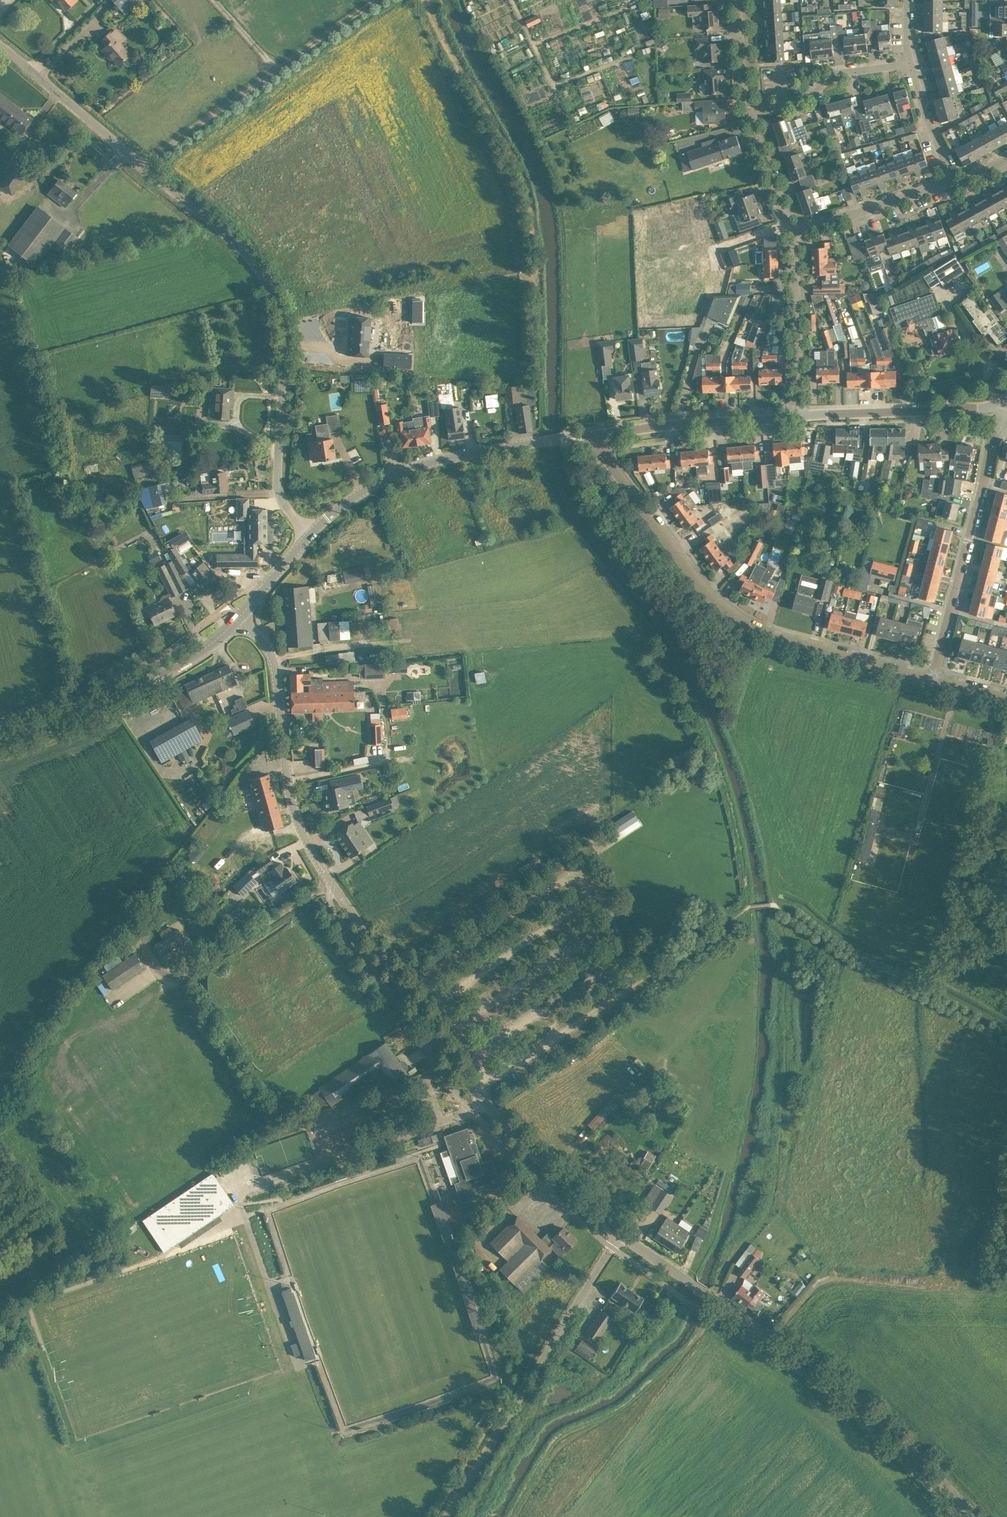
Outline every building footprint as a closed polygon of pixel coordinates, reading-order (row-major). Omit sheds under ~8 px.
[(66,11),(73,4),(78,0),(56,0),(66,11)] [(124,14),(139,0),(111,0),(124,14)] [(992,11),(998,11),(998,17),(1006,18),(1006,5),(1006,0),(992,0),(992,11)] [(923,8),(923,11),(942,12),(942,2),(925,2),(925,8),(923,8)] [(689,16),(698,15),(700,15),(702,29),(719,28),(718,10),(712,10),(712,3),(688,5),(689,16)] [(762,9),(763,14),(781,12),(781,3),(764,4),(764,9),(762,9)] [(659,18),(669,19),(670,9),(659,9),(659,18)] [(925,15),(925,21),(942,21),(942,12),(923,11),(923,15),(925,15)] [(765,18),(765,23),(782,22),(781,12),(763,14),(763,18),(765,18)] [(538,14),(528,19),(531,26),(541,21),(538,14)] [(1006,18),(998,17),(990,17),(990,29),(995,29),(995,36),(1006,36),(1006,23),(1006,18)] [(871,26),(872,41),(879,40),(880,50),(884,50),(884,51),(893,51),(890,30),(882,31),(882,25),(878,25),(877,20),(870,21),(871,26)] [(942,31),(942,21),(925,21),(925,27),(923,27),(923,31),(942,31)] [(764,29),(764,33),(783,32),(782,22),(765,23),(766,29),(764,29)] [(820,31),(820,32),(823,59),(830,58),(830,57),(834,56),(833,46),(839,45),(837,30),(837,25),(836,25),(830,26),(831,30),(820,31)] [(854,35),(857,55),(864,54),(864,52),(868,52),(867,42),(872,41),(871,26),(854,28),(855,35),(854,35)] [(130,66),(133,63),(133,60),(129,56),(130,55),(120,44),(126,39),(116,28),(112,31),(101,40),(106,46),(101,50),(108,57),(109,56),(118,65),(123,61),(126,65),(130,66)] [(837,30),(839,45),(844,44),(846,55),(850,54),(850,56),(857,55),(854,35),(848,36),(847,29),(837,30)] [(766,37),(767,42),(783,41),(783,32),(764,33),(764,37),(766,37)] [(816,60),(823,59),(820,32),(803,35),(804,41),(805,49),(811,49),(812,59),(816,58),(816,60)] [(927,41),(929,49),(952,43),(949,35),(927,41)] [(702,48),(703,62),(721,61),(720,43),(709,44),(708,38),(695,39),(696,49),(702,48)] [(659,39),(656,43),(662,48),(666,44),(659,39)] [(1004,62),(1006,60),(1006,40),(995,46),(1004,62)] [(765,48),(765,52),(784,51),(783,41),(767,42),(767,48),(765,48)] [(946,45),(929,49),(931,57),(948,52),(946,45)] [(785,61),(784,51),(765,52),(766,57),(768,57),(768,62),(785,61)] [(931,57),(933,65),(950,60),(948,52),(931,57)] [(933,65),(936,73),(952,68),(950,60),(933,65)] [(936,73),(938,81),(954,76),(952,68),(936,73)] [(704,94),(706,94),(724,93),(722,75),(716,75),(716,69),(704,70),(705,82),(703,83),(701,84),(700,86),(700,89),(700,91),(702,93),(704,94)] [(978,85),(985,83),(983,75),(982,70),(977,72),(979,78),(976,79),(978,85)] [(938,81),(940,88),(956,84),(954,76),(938,81)] [(993,88),(997,95),(1006,89),(1006,81),(993,88)] [(940,88),(942,96),(953,93),(959,92),(956,84),(940,88)] [(895,98),(899,112),(899,113),(905,111),(903,105),(910,103),(906,89),(894,93),(895,98)] [(691,92),(677,93),(677,102),(683,102),(691,101),(691,92)] [(953,93),(942,96),(942,98),(935,100),(937,106),(955,101),(953,93)] [(0,119),(1,119),(22,135),(27,127),(33,119),(0,94),(0,120),(0,119)] [(876,97),(882,118),(894,114),(893,113),(899,112),(895,98),(890,100),(888,94),(876,97)] [(864,101),(867,115),(868,114),(869,118),(863,120),(866,132),(872,130),(870,120),(876,119),(878,125),(883,124),(882,118),(876,97),(870,99),(869,97),(864,99),(864,101)] [(851,98),(839,101),(845,122),(850,121),(850,120),(852,119),(851,113),(855,112),(854,110),(854,108),(851,98)] [(691,101),(683,102),(683,112),(691,111),(690,106),(695,106),(696,112),(696,111),(704,111),(704,124),(710,123),(720,123),(720,121),(725,120),(724,105),(717,105),(712,106),(712,100),(702,100),(695,101),(691,101)] [(828,111),(822,112),(824,118),(830,136),(831,136),(835,134),(836,134),(834,127),(833,125),(839,124),(845,122),(839,101),(826,105),(828,111)] [(955,101),(937,106),(939,114),(958,109),(955,101)] [(999,102),(989,107),(991,111),(1001,105),(999,102)] [(970,109),(972,113),(983,107),(981,103),(970,109)] [(820,106),(814,108),(818,118),(818,120),(824,118),(822,112),(820,106)] [(628,109),(624,110),(625,115),(629,115),(629,117),(639,116),(639,107),(628,108),(628,109)] [(960,117),(958,109),(939,114),(941,122),(960,117)] [(609,111),(603,115),(609,124),(615,120),(609,111)] [(576,114),(570,117),(573,122),(579,120),(576,114)] [(773,123),(777,135),(796,128),(798,127),(795,119),(793,120),(792,117),(787,119),(787,118),(773,123)] [(857,121),(860,133),(863,133),(866,132),(863,120),(857,121)] [(903,127),(905,133),(917,130),(915,123),(903,127)] [(896,129),(897,135),(905,133),(903,127),(903,126),(896,129)] [(999,146),(1006,141),(999,126),(991,131),(999,146)] [(789,150),(802,145),(796,128),(777,135),(776,137),(777,141),(779,141),(781,146),(787,144),(789,150)] [(971,135),(973,140),(982,155),(990,151),(982,136),(979,130),(971,135)] [(982,136),(990,151),(999,146),(991,131),(982,136)] [(737,135),(688,153),(694,169),(743,152),(737,135)] [(850,139),(852,147),(862,144),(860,136),(850,139)] [(965,145),(973,160),(982,155),(973,140),(965,145)] [(785,158),(789,169),(808,162),(802,146),(802,145),(789,150),(791,156),(785,158)] [(964,165),(973,160),(965,145),(956,150),(964,165)] [(914,154),(921,175),(925,173),(923,169),(929,167),(923,151),(914,154)] [(904,158),(910,174),(915,172),(917,176),(921,175),(914,154),(904,158)] [(895,161),(902,181),(906,180),(905,176),(910,174),(904,158),(895,161)] [(886,164),(892,180),(897,179),(898,183),(902,181),(895,161),(886,164)] [(0,186),(0,188),(1,188),(11,194),(21,177),(27,168),(17,162),(11,172),(8,177),(6,175),(0,186)] [(799,179),(801,184),(814,180),(812,174),(807,176),(803,164),(808,163),(808,162),(789,169),(793,181),(799,179)] [(877,167),(884,188),(888,186),(886,182),(892,180),(886,164),(877,167)] [(868,170),(873,187),(879,185),(880,189),(884,188),(877,167),(868,170)] [(862,195),(866,194),(857,170),(853,171),(854,175),(849,177),(855,193),(860,191),(862,195)] [(868,170),(859,173),(866,194),(870,193),(868,189),(873,187),(868,170)] [(65,207),(69,202),(76,193),(59,179),(51,189),(52,189),(48,194),(65,207)] [(797,192),(801,204),(815,199),(811,187),(816,186),(814,180),(801,184),(803,190),(797,192)] [(1006,207),(1006,188),(1004,183),(1001,185),(1003,189),(998,192),(1006,207)] [(852,199),(848,187),(843,189),(847,201),(852,199)] [(733,214),(734,214),(758,205),(754,193),(744,197),(742,190),(729,195),(733,206),(730,207),(733,214)] [(987,193),(998,212),(1006,207),(998,192),(993,195),(991,191),(987,193)] [(981,201),(989,216),(998,212),(987,193),(984,195),(986,198),(981,201)] [(815,199),(801,204),(805,215),(819,211),(818,209),(827,206),(823,196),(815,199)] [(970,202),(981,221),(989,216),(981,201),(976,204),(974,200),(970,202)] [(964,211),(972,226),(981,221),(970,202),(966,204),(969,208),(964,211)] [(761,204),(758,205),(734,214),(737,222),(740,232),(753,227),(750,220),(762,216),(760,210),(762,209),(761,204)] [(38,207),(8,245),(35,266),(51,245),(63,255),(77,237),(66,229),(64,230),(63,229),(64,227),(38,207)] [(953,211),(964,230),(972,226),(964,211),(959,213),(957,210),(953,211)] [(955,235),(964,230),(953,211),(949,213),(951,217),(946,220),(955,235)] [(934,217),(930,218),(937,239),(946,236),(941,219),(935,221),(934,217)] [(729,237),(726,227),(724,221),(725,221),(724,218),(723,218),(714,221),(717,230),(720,240),(729,237)] [(937,239),(930,218),(926,220),(927,224),(923,225),(929,242),(937,239)] [(916,224),(911,225),(919,245),(929,242),(923,225),(917,227),(916,224)] [(919,245),(911,225),(908,226),(909,230),(904,232),(910,249),(919,245)] [(897,230),(894,231),(901,252),(910,249),(904,232),(898,234),(897,230)] [(882,258),(892,255),(886,239),(884,233),(878,235),(877,231),(873,232),(882,258)] [(891,237),(886,239),(892,255),(901,252),(894,231),(889,233),(891,237)] [(865,241),(859,243),(864,258),(867,266),(882,260),(882,258),(873,232),(869,234),(870,238),(865,240),(865,241)] [(998,241),(1006,255),(1006,234),(998,241)] [(856,235),(849,237),(856,260),(864,258),(859,243),(856,235)] [(752,241),(742,241),(743,252),(752,252),(752,241)] [(812,248),(813,261),(828,261),(828,248),(830,248),(829,242),(821,242),(821,247),(812,248)] [(763,250),(756,250),(757,264),(764,263),(778,263),(777,249),(771,249),(771,247),(763,247),(763,250)] [(723,252),(728,266),(740,262),(735,248),(723,252)] [(936,255),(930,258),(932,262),(938,259),(942,257),(940,253),(936,255)] [(933,269),(934,270),(941,281),(943,285),(965,272),(955,255),(933,269)] [(930,258),(919,264),(922,268),(932,262),(930,258)] [(837,275),(836,260),(813,261),(813,275),(822,275),(822,280),(831,279),(831,275),(837,275)] [(778,263),(764,263),(765,280),(772,280),(772,277),(778,277),(778,263)] [(919,264),(909,270),(912,274),(922,268),(919,264)] [(902,275),(904,279),(912,274),(909,270),(902,275)] [(931,287),(941,281),(934,270),(924,276),(931,287)] [(742,283),(731,284),(728,295),(742,294),(751,294),(751,283),(750,283),(749,280),(741,280),(742,283)] [(840,283),(822,283),(823,285),(823,291),(835,291),(843,291),(845,291),(845,283),(840,283)] [(990,297),(1000,311),(1006,307),(1006,298),(1005,300),(1002,296),(998,291),(990,297)] [(859,292),(849,296),(855,311),(865,307),(863,301),(859,292)] [(877,292),(863,292),(866,302),(869,300),(874,315),(883,311),(877,292)] [(821,293),(811,294),(813,302),(823,301),(825,301),(823,293),(821,293)] [(934,293),(890,308),(897,328),(897,329),(903,327),(906,331),(911,331),(915,328),(915,327),(916,323),(927,319),(930,326),(927,327),(926,328),(925,330),(927,336),(929,337),(931,337),(934,346),(932,347),(932,349),(933,353),(935,354),(937,355),(958,348),(956,343),(960,341),(957,334),(955,335),(953,335),(953,333),(951,330),(948,331),(946,325),(944,325),(941,314),(934,293)] [(728,295),(715,295),(706,314),(729,323),(732,316),(738,304),(741,295),(742,294),(728,295)] [(741,295),(738,304),(749,308),(752,299),(741,295)] [(990,308),(984,313),(970,296),(962,302),(975,319),(973,321),(984,335),(989,332),(998,344),(1006,337),(1006,330),(990,308)] [(830,297),(825,299),(826,302),(834,325),(839,323),(838,322),(830,297)] [(752,299),(749,308),(747,313),(753,315),(759,302),(752,299)] [(422,300),(412,300),(412,322),(423,322),(422,300)] [(812,302),(807,302),(808,328),(816,328),(815,314),(812,302)] [(350,316),(348,355),(368,357),(370,318),(350,316)] [(839,323),(834,325),(839,342),(841,342),(842,358),(848,357),(847,341),(846,335),(845,336),(840,323),(839,323)] [(755,326),(750,341),(757,343),(758,343),(763,328),(755,326)] [(881,329),(879,329),(887,350),(889,349),(895,347),(895,346),(888,326),(881,329)] [(828,329),(822,331),(822,332),(823,336),(827,350),(828,353),(829,382),(840,382),(839,372),(839,366),(838,366),(838,359),(835,359),(835,349),(834,350),(833,347),(834,346),(832,342),(828,330),(828,329)] [(873,371),(874,387),(876,387),(877,388),(880,388),(881,386),(885,386),(885,357),(884,356),(878,336),(871,339),(877,357),(877,359),(877,364),(873,364),(873,371)] [(642,338),(639,339),(629,340),(631,361),(642,359),(641,347),(644,347),(642,338)] [(613,340),(597,342),(600,365),(612,364),(610,350),(614,349),(613,340)] [(760,384),(771,384),(770,355),(768,355),(769,351),(770,352),(772,344),(767,342),(763,355),(763,361),(766,361),(766,369),(759,369),(760,384)] [(770,355),(771,384),(782,383),(782,371),(789,371),(789,361),(788,343),(782,344),(782,358),(782,367),(778,368),(778,360),(777,360),(777,354),(770,355)] [(848,387),(859,387),(858,358),(858,351),(858,347),(851,347),(851,371),(847,372),(848,387)] [(733,375),(727,375),(728,391),(741,391),(740,362),(740,361),(743,353),(735,350),(733,357),(733,375)] [(821,359),(817,359),(817,382),(819,382),(819,383),(823,383),(824,382),(829,382),(828,353),(827,350),(820,350),(821,359)] [(858,358),(859,387),(874,387),(873,371),(863,371),(863,365),(866,365),(865,351),(858,351),(858,358)] [(393,354),(393,367),(411,368),(411,355),(393,354)] [(703,392),(715,391),(714,362),(717,354),(706,354),(707,376),(703,376),(703,392)] [(714,362),(715,391),(728,391),(727,375),(721,375),(721,355),(717,354),(714,362)] [(885,357),(885,386),(897,386),(896,370),(892,370),(892,356),(884,356),(885,357)] [(740,362),(741,391),(752,390),(752,375),(745,375),(744,368),(747,368),(747,361),(740,361),(740,362)] [(649,370),(643,371),(644,382),(646,395),(661,393),(659,380),(658,369),(657,362),(649,363),(649,370)] [(628,373),(614,375),(617,399),(621,399),(621,400),(625,399),(625,398),(632,397),(630,384),(628,373)] [(377,380),(377,381),(377,382),(377,383),(378,383),(378,384),(379,385),(380,385),(380,386),(381,386),(382,386),(383,386),(384,385),(385,384),(386,384),(386,383),(386,382),(386,381),(386,380),(386,379),(385,378),(384,377),(383,377),(382,377),(381,377),(380,377),(379,377),(379,378),(378,379),(377,380)] [(455,390),(455,380),(439,381),(439,390),(455,390)] [(151,396),(168,397),(168,385),(151,384),(151,396)] [(518,401),(516,386),(506,387),(508,402),(518,401)] [(233,391),(214,388),(213,388),(212,397),(209,397),(208,417),(228,418),(229,405),(231,406),(233,391)] [(453,396),(439,398),(441,409),(444,409),(454,407),(453,396)] [(436,401),(428,402),(429,416),(429,417),(439,416),(438,401),(436,401)] [(389,423),(386,403),(376,405),(379,424),(389,423)] [(517,417),(518,422),(519,432),(532,430),(528,404),(516,406),(517,417)] [(454,407),(444,409),(447,430),(448,440),(464,437),(463,428),(462,423),(460,407),(454,407)] [(423,416),(412,418),(412,420),(414,429),(416,445),(430,443),(429,435),(432,434),(430,425),(429,417),(429,416),(423,417),(423,416)] [(403,421),(396,422),(397,430),(399,440),(401,439),(403,447),(416,445),(414,429),(412,420),(403,422),(403,421)] [(309,442),(310,452),(310,453),(311,453),(312,453),(313,460),(316,461),(334,459),(334,452),(335,452),(333,444),(332,444),(331,438),(329,439),(328,431),(327,424),(317,426),(318,434),(317,434),(318,440),(309,442)] [(833,452),(846,452),(848,444),(848,428),(836,428),(836,443),(833,443),(833,452)] [(860,428),(848,428),(848,444),(846,452),(854,452),(854,449),(858,449),(858,444),(860,444),(860,428)] [(876,452),(887,452),(888,444),(888,428),(871,428),(871,444),(869,458),(875,459),(876,452)] [(888,444),(887,452),(886,457),(892,458),(893,458),(894,453),(904,453),(904,444),(906,444),(906,428),(888,428),(888,444)] [(182,436),(157,434),(156,455),(181,457),(182,436)] [(789,461),(789,465),(790,465),(790,463),(802,462),(801,454),(803,454),(801,441),(787,442),(789,461)] [(780,465),(789,465),(789,461),(787,442),(773,443),(774,449),(771,449),(772,454),(772,457),(780,457),(780,465)] [(924,474),(931,474),(931,472),(929,472),(929,470),(930,470),(930,443),(918,444),(918,460),(924,460),(924,474)] [(931,472),(931,474),(936,474),(936,466),(942,466),(942,459),(949,459),(948,448),(941,448),(941,443),(930,443),(930,470),(929,470),(929,472),(931,472)] [(822,444),(819,461),(825,463),(828,463),(831,445),(822,444)] [(755,445),(741,446),(743,469),(753,468),(752,460),(757,460),(757,459),(759,459),(758,451),(756,451),(755,445)] [(969,470),(970,460),(971,460),(973,447),(958,445),(957,453),(956,456),(952,456),(950,464),(955,465),(954,470),(960,471),(961,468),(969,470)] [(741,446),(727,448),(728,454),(725,454),(726,462),(729,461),(729,462),(732,462),(733,470),(743,469),(741,446)] [(695,451),(696,465),(697,471),(708,470),(708,463),(713,463),(712,455),(709,455),(709,450),(695,451)] [(695,451),(681,452),(681,458),(679,458),(680,466),(681,466),(681,470),(691,469),(691,465),(696,465),(695,451)] [(652,455),(654,469),(670,467),(669,459),(667,459),(666,454),(652,455)] [(637,470),(654,469),(652,455),(638,456),(639,462),(636,462),(637,470)] [(1006,468),(1006,456),(1006,457),(1000,456),(998,468),(1004,469),(1005,467),(1006,468)] [(892,460),(885,458),(880,484),(887,485),(892,460)] [(131,466),(134,478),(158,472),(155,460),(131,466)] [(811,460),(809,469),(824,472),(825,463),(819,461),(811,460)] [(860,462),(852,460),(849,477),(857,479),(860,462)] [(869,463),(860,462),(857,479),(866,480),(869,463)] [(754,463),(756,479),(765,478),(763,463),(754,463)] [(775,463),(766,464),(767,479),(775,478),(777,478),(776,466),(775,463)] [(900,463),(896,480),(904,481),(907,464),(900,463)] [(729,466),(720,467),(722,483),(730,482),(729,466)] [(211,471),(201,473),(203,494),(214,493),(214,492),(227,491),(225,479),(227,478),(226,474),(224,474),(224,472),(211,473),(211,471)] [(685,479),(682,479),(680,479),(679,474),(676,474),(677,487),(685,486),(685,479)] [(948,480),(946,494),(960,496),(963,478),(949,476),(948,480)] [(598,486),(594,477),(588,480),(592,489),(598,486)] [(938,493),(946,494),(948,480),(941,479),(938,493)] [(148,487),(154,506),(167,503),(161,483),(148,487)] [(673,490),(670,484),(663,488),(666,494),(673,490)] [(723,502),(721,488),(709,489),(711,503),(723,502)] [(929,491),(929,490),(923,489),(921,496),(937,500),(938,493),(929,491)] [(660,490),(653,494),(656,499),(663,495),(660,490)] [(678,502),(671,507),(679,518),(690,509),(697,505),(696,504),(701,500),(694,490),(689,494),(684,497),(681,492),(674,498),(678,502)] [(995,503),(1006,506),(1006,493),(998,491),(995,503)] [(245,554),(216,554),(216,566),(257,566),(257,554),(257,543),(267,543),(267,542),(267,520),(267,514),(267,512),(267,509),(249,509),(249,498),(239,498),(237,498),(237,519),(245,519),(245,530),(245,554)] [(940,500),(935,516),(943,518),(943,516),(955,519),(959,505),(946,501),(940,500)] [(991,515),(1006,519),(1006,518),(1006,519),(1006,506),(995,503),(991,515)] [(770,514),(784,518),(784,516),(785,506),(779,504),(777,510),(772,508),(770,514)] [(690,509),(679,518),(687,529),(694,524),(697,528),(703,523),(700,518),(698,520),(690,509)] [(787,509),(786,516),(787,516),(787,519),(788,520),(797,522),(797,521),(798,519),(792,517),(793,513),(794,511),(787,509)] [(720,511),(708,519),(712,524),(724,516),(720,511)] [(991,515),(988,526),(1003,530),(1006,519),(991,515)] [(915,527),(922,529),(927,530),(929,521),(918,518),(915,527)] [(726,525),(723,519),(711,527),(715,533),(726,525)] [(788,520),(785,531),(794,533),(797,522),(788,520)] [(938,526),(935,539),(950,542),(953,530),(938,526)] [(1003,530),(988,526),(985,538),(1000,542),(1006,543),(1006,539),(1006,531),(1003,530)] [(181,533),(164,543),(168,550),(170,549),(172,548),(175,546),(176,547),(185,541),(181,533)] [(912,539),(911,545),(918,547),(921,535),(914,533),(913,539),(912,539)] [(701,548),(709,559),(720,550),(713,540),(715,538),(711,534),(705,539),(708,543),(701,548)] [(935,539),(932,550),(947,554),(950,542),(935,539)] [(988,542),(985,554),(1000,558),(1003,546),(988,542)] [(748,555),(744,561),(752,565),(761,547),(754,544),(752,549),(748,555)] [(190,570),(181,556),(176,547),(175,546),(172,548),(167,551),(181,575),(190,570)] [(749,547),(735,563),(739,568),(740,567),(744,561),(748,555),(752,549),(749,547)] [(153,563),(162,558),(157,550),(148,555),(153,563)] [(728,561),(720,550),(709,559),(717,570),(724,565),(727,569),(734,564),(730,559),(728,561)] [(932,550),(929,562),(944,566),(947,554),(932,550)] [(985,554),(982,566),(997,570),(1000,558),(985,554)] [(171,560),(157,567),(171,596),(186,589),(171,560)] [(874,560),(870,574),(895,580),(898,567),(874,560)] [(926,573),(926,574),(940,577),(944,566),(929,562),(922,560),(919,572),(926,573)] [(197,581),(199,583),(205,591),(218,581),(203,562),(191,572),(197,580),(197,581)] [(747,577),(742,574),(738,582),(743,584),(740,590),(752,596),(765,570),(767,567),(757,562),(748,579),(746,579),(747,577)] [(340,571),(343,584),(366,579),(363,566),(340,571)] [(982,566),(979,578),(994,581),(997,570),(982,566)] [(773,574),(765,570),(752,596),(764,602),(767,596),(771,598),(775,591),(782,594),(785,580),(780,578),(779,581),(771,578),(773,574)] [(926,574),(923,585),(937,589),(940,577),(926,574)] [(800,585),(794,608),(812,613),(816,597),(828,600),(833,581),(820,578),(818,589),(800,585)] [(846,585),(851,586),(857,588),(859,582),(846,578),(844,584),(846,584),(846,585)] [(994,581),(979,578),(976,590),(991,593),(994,581)] [(912,583),(902,580),(899,592),(905,594),(907,589),(910,590),(912,583)] [(843,595),(849,596),(851,586),(846,585),(845,587),(843,595)] [(923,585),(920,597),(934,601),(937,589),(923,585)] [(851,586),(849,596),(855,598),(857,590),(862,592),(863,589),(857,588),(851,586)] [(284,588),(288,646),(312,644),(309,606),(304,606),(303,587),(284,588)] [(875,595),(876,593),(863,589),(862,592),(868,594),(866,601),(873,602),(875,595)] [(995,607),(998,595),(991,593),(976,590),(973,601),(988,605),(995,607)] [(884,600),(899,603),(900,599),(890,596),(890,595),(882,593),(880,600),(883,601),(884,600)] [(831,595),(829,604),(835,605),(837,597),(831,595)] [(176,614),(171,605),(168,598),(160,602),(162,604),(156,607),(154,603),(140,610),(144,618),(150,615),(155,624),(162,621),(162,619),(168,616),(168,618),(176,614)] [(910,602),(900,599),(899,603),(898,607),(904,609),(905,605),(909,606),(910,602)] [(985,617),(988,605),(973,601),(970,613),(985,617)] [(924,605),(912,602),(910,609),(913,610),(914,607),(923,610),(924,605)] [(844,616),(840,631),(852,634),(856,619),(857,613),(846,610),(844,616)] [(828,628),(840,631),(844,616),(832,613),(828,628)] [(877,634),(890,637),(894,620),(882,616),(877,634)] [(391,628),(399,627),(398,617),(390,618),(391,628)] [(906,623),(902,641),(914,644),(917,633),(920,634),(923,622),(908,618),(907,623),(906,623)] [(856,619),(852,634),(864,637),(868,622),(856,619)] [(341,639),(340,620),(318,621),(319,640),(341,639)] [(894,620),(890,637),(902,641),(906,623),(894,620)] [(991,633),(1003,636),(1006,628),(993,624),(992,629),(993,629),(991,633)] [(959,655),(971,659),(976,642),(963,639),(959,655)] [(976,642),(971,659),(984,662),(988,645),(976,642)] [(988,645),(984,662),(996,665),(1000,649),(988,645)] [(996,665),(1006,668),(1006,650),(1000,649),(996,665)] [(326,663),(339,662),(355,660),(354,651),(338,653),(338,654),(325,656),(326,663)] [(364,663),(365,679),(384,678),(383,662),(364,663)] [(237,683),(228,664),(208,674),(216,693),(237,683)] [(477,683),(487,681),(485,670),(475,672),(477,683)] [(216,693),(208,674),(184,684),(193,703),(216,693)] [(309,684),(309,686),(316,686),(316,693),(322,692),(354,692),(354,682),(322,682),(322,678),(310,678),(310,674),(291,674),(291,691),(302,691),(302,684),(309,684)] [(184,684),(174,689),(183,707),(193,703),(184,684)] [(291,712),(323,711),(322,692),(316,693),(316,686),(309,686),(309,693),(291,693),(291,712)] [(417,700),(417,696),(420,696),(420,691),(407,691),(407,700),(417,700)] [(322,692),(323,711),(354,711),(354,692),(322,692)] [(243,696),(234,700),(239,710),(247,707),(243,696)] [(406,707),(391,709),(392,719),(407,717),(406,707)] [(249,710),(227,719),(234,734),(255,724),(253,719),(249,710)] [(905,710),(904,720),(911,721),(912,711),(905,710)] [(371,724),(369,724),(370,744),(381,744),(380,724),(379,713),(371,713),(371,724)] [(190,718),(150,741),(162,762),(177,753),(181,761),(185,759),(188,757),(189,757),(190,757),(185,749),(202,739),(190,718)] [(298,746),(296,748),(300,751),(302,750),(304,746),(300,743),(298,746)] [(325,765),(324,749),(312,750),(313,766),(325,765)] [(265,830),(273,828),(283,825),(268,774),(251,779),(265,830)] [(345,791),(362,787),(359,775),(330,781),(332,788),(324,790),(326,800),(325,800),(327,810),(328,809),(329,812),(338,810),(338,807),(348,805),(345,791)] [(390,798),(366,807),(369,816),(393,806),(399,804),(396,795),(390,798)] [(871,862),(883,797),(875,796),(862,860),(871,862)] [(207,839),(220,823),(212,816),(203,827),(206,829),(201,835),(207,839)] [(621,819),(605,830),(610,838),(627,827),(621,819)] [(352,822),(335,834),(350,857),(367,846),(352,822)] [(200,839),(187,855),(195,862),(209,846),(200,839)] [(255,876),(259,873),(273,863),(268,856),(250,869),(255,876)] [(272,877),(270,878),(280,892),(296,881),(295,879),(296,879),(292,874),(287,867),(285,869),(281,863),(268,871),(272,877)] [(246,872),(232,886),(242,895),(256,881),(246,872)] [(261,897),(269,894),(266,885),(259,887),(261,897)] [(164,939),(154,945),(161,956),(186,940),(179,929),(173,933),(169,926),(159,933),(164,939)] [(103,975),(112,990),(145,968),(135,953),(103,975)] [(331,1105),(338,1100),(370,1079),(377,1088),(386,1082),(389,1086),(407,1073),(385,1042),(318,1087),(331,1105)] [(603,1120),(619,1105),(612,1099),(597,1113),(603,1120)] [(467,1128),(444,1136),(448,1149),(443,1151),(445,1157),(450,1155),(457,1176),(452,1177),(461,1203),(502,1189),(491,1159),(482,1162),(472,1132),(469,1133),(467,1128)] [(437,1133),(422,1138),(424,1146),(433,1143),(439,1141),(437,1133)] [(647,1150),(639,1164),(648,1169),(655,1155),(647,1150)] [(212,1173),(142,1220),(164,1252),(234,1205),(212,1173)] [(662,1189),(651,1206),(660,1212),(672,1195),(662,1189)] [(435,1218),(447,1215),(443,1200),(431,1203),(435,1218)] [(498,1234),(489,1242),(507,1261),(499,1269),(513,1283),(522,1292),(548,1266),(544,1262),(541,1259),(544,1256),(551,1249),(550,1249),(546,1244),(540,1239),(517,1215),(510,1222),(498,1234)] [(659,1229),(654,1237),(676,1252),(682,1244),(690,1231),(682,1226),(678,1232),(663,1223),(659,1229)] [(701,1225),(695,1234),(703,1239),(709,1231),(701,1225)] [(563,1227),(546,1244),(550,1249),(551,1248),(560,1256),(576,1240),(563,1227)] [(738,1272),(745,1278),(760,1258),(756,1255),(760,1249),(752,1244),(748,1249),(752,1252),(738,1272)] [(787,1278),(782,1284),(788,1289),(792,1283),(787,1278)] [(611,1296),(633,1311),(642,1298),(620,1283),(611,1296)] [(799,1283),(793,1290),(798,1295),(804,1287),(799,1283)] [(751,1290),(743,1284),(734,1296),(747,1306),(748,1305),(758,1312),(764,1304),(759,1300),(765,1292),(755,1284),(751,1290)] [(289,1289),(281,1292),(298,1342),(302,1354),(305,1361),(314,1358),(316,1358),(292,1288),(289,1289)] [(613,1318),(609,1316),(601,1310),(585,1333),(597,1341),(613,1318)] [(568,1345),(574,1350),(577,1345),(570,1340),(568,1344),(568,1345)] [(581,1340),(577,1345),(574,1350),(583,1355),(588,1359),(595,1349),(589,1345),(581,1340)] [(302,1354),(298,1342),(290,1345),(294,1357),(302,1354)] [(910,1510),(916,1516),(933,1516),(919,1502),(910,1510)]
